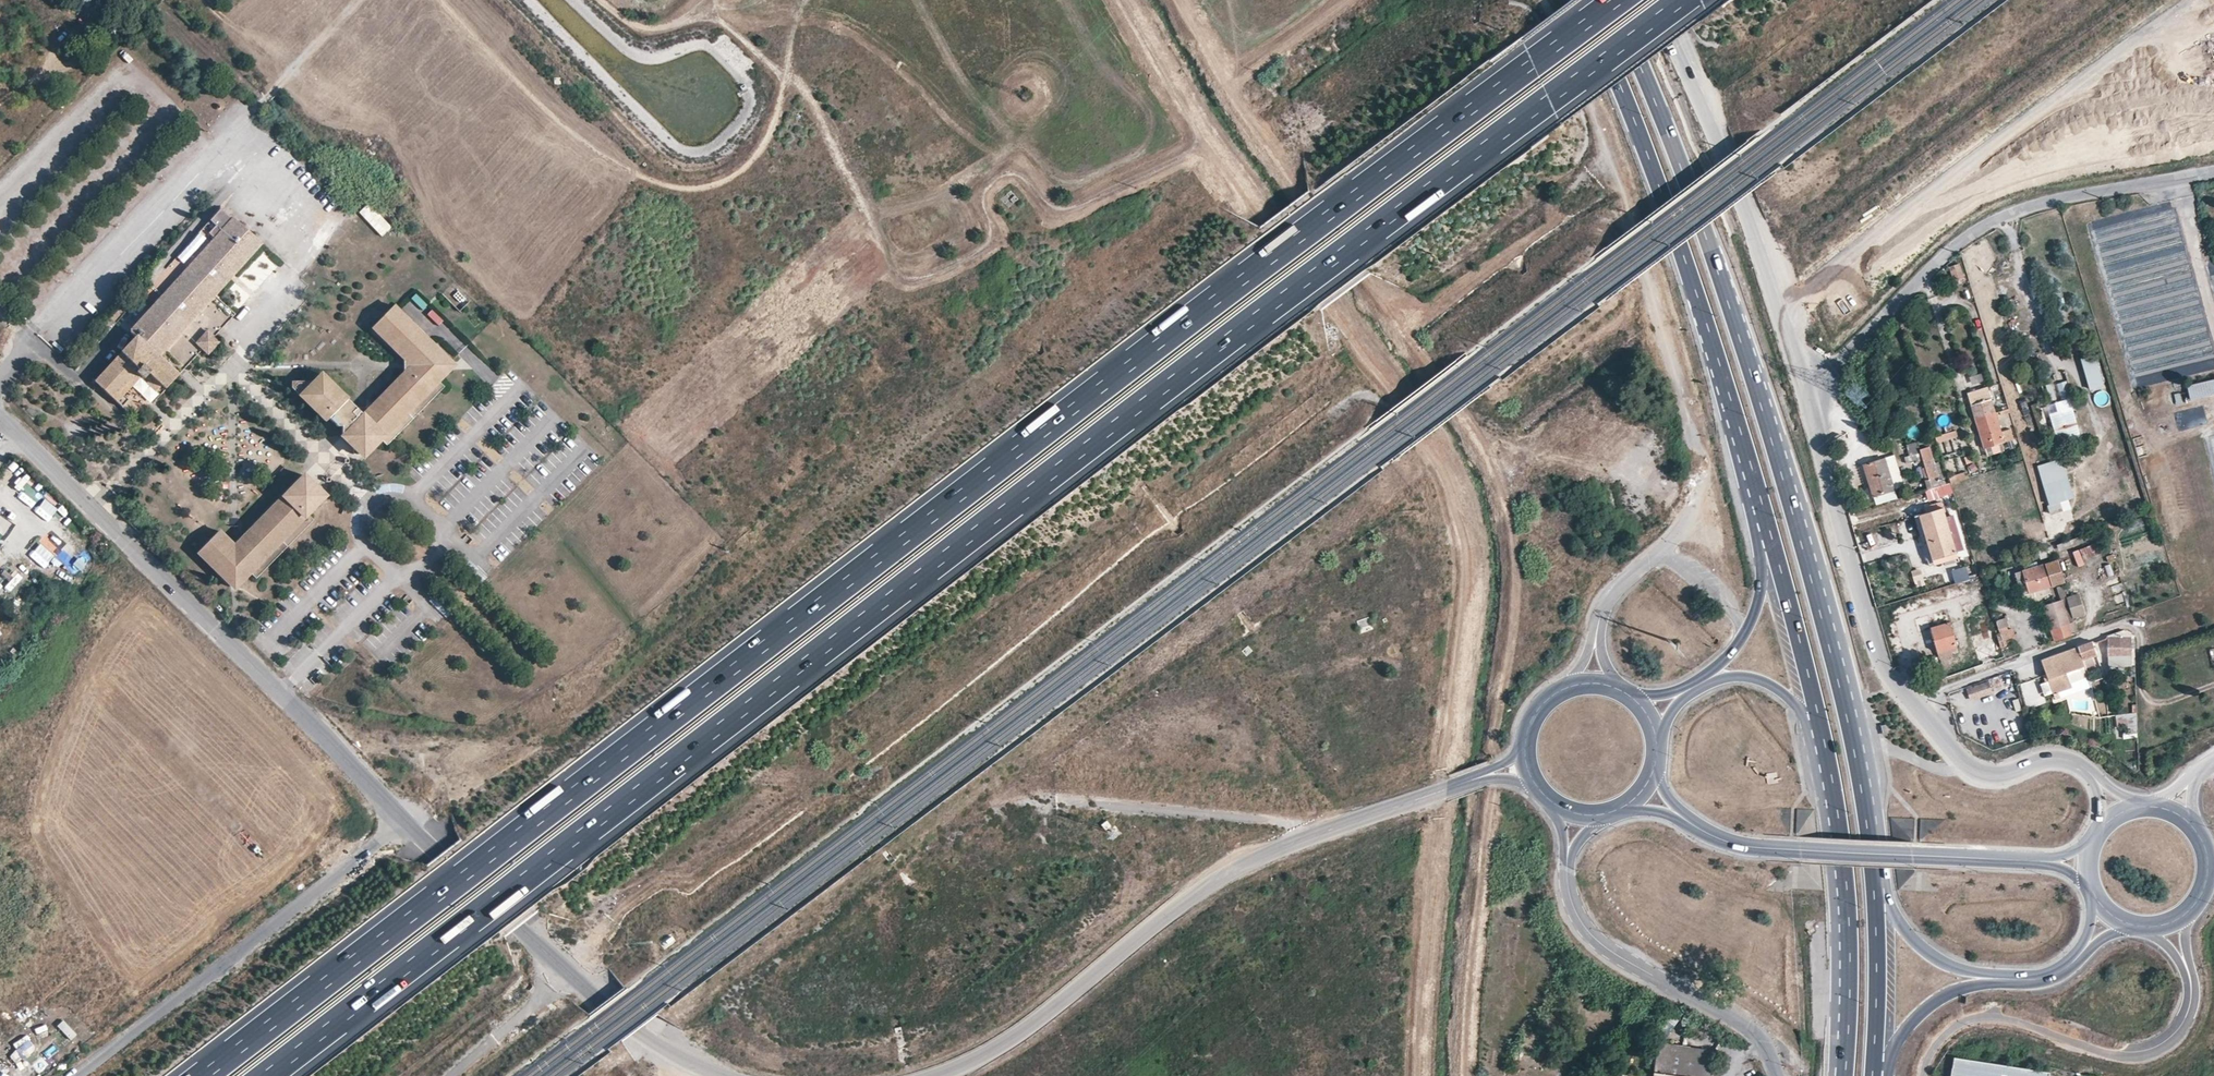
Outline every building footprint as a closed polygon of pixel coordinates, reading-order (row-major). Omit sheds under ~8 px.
[(1011,190),(1001,198),(1009,207),(1019,198),(1011,190)] [(369,204),(360,213),(383,236),(392,227),(369,204)] [(165,387),(202,348),(213,337),(235,314),(214,295),(261,243),(220,207),(209,219),(216,226),(209,233),(215,237),(162,295),(150,285),(143,293),(154,304),(131,329),(136,335),(95,380),(121,405),(127,398),(123,394),(120,391),(136,373),(140,376),(142,378),(149,373),(162,384),(165,387)] [(1959,264),(1949,268),(1957,290),(1967,286),(1959,264)] [(363,457),(381,439),(438,381),(450,368),(450,361),(394,306),(372,328),(403,359),(403,365),(403,374),(372,406),(363,406),(355,406),(329,380),(292,380),(291,386),(329,421),(334,417),(338,421),(337,423),(337,425),(338,426),(340,427),(342,426),(342,436),(363,457)] [(213,337),(202,348),(206,352),(218,341),(213,337)] [(2061,340),(2051,343),(2054,351),(2063,349),(2061,340)] [(2090,391),(2106,386),(2097,356),(2081,361),(2090,391)] [(123,394),(140,376),(136,373),(120,391),(123,394)] [(149,373),(142,378),(143,378),(155,390),(162,384),(149,373)] [(2190,402),(2213,396),(2213,380),(2187,386),(2190,402)] [(438,381),(381,439),(387,444),(444,387),(438,381)] [(2068,381),(2058,382),(2059,398),(2069,397),(2068,381)] [(1988,388),(1967,394),(1984,448),(2004,441),(1988,388)] [(127,398),(121,405),(132,415),(139,408),(127,398)] [(2055,402),(2057,412),(2051,413),(2056,442),(2079,438),(2073,399),(2055,402)] [(1941,452),(1960,447),(1955,431),(1936,436),(1941,452)] [(1920,452),(1919,450),(1918,446),(1901,451),(1904,457),(1920,452)] [(1929,447),(1919,450),(1920,452),(1904,457),(1906,464),(1922,459),(1927,474),(1923,475),(1928,490),(1933,489),(1938,487),(1946,485),(1944,479),(1939,480),(1929,447)] [(1895,488),(1903,485),(1894,456),(1864,465),(1874,496),(1896,489),(1895,488)] [(1964,473),(1949,477),(1951,483),(1966,479),(1964,473)] [(269,552),(307,514),(307,513),(324,495),(303,474),(247,531),(253,536),(269,552)] [(2061,510),(2059,502),(2047,506),(2049,514),(2061,510)] [(1943,508),(1919,515),(1934,564),(1957,557),(1943,508)] [(307,514),(269,552),(275,558),(313,519),(307,514)] [(146,539),(151,533),(145,526),(139,531),(146,539)] [(218,529),(217,531),(253,568),(269,552),(253,536),(247,531),(239,539),(235,538),(228,538),(218,529)] [(253,568),(217,531),(197,550),(230,583),(238,584),(250,571),(253,568)] [(61,560),(35,532),(25,541),(52,569),(61,560)] [(2080,535),(2056,543),(2058,550),(2082,542),(2080,535)] [(2095,544),(2078,550),(2081,558),(2098,553),(2095,544)] [(2045,547),(2038,550),(2040,559),(2048,556),(2045,547)] [(96,572),(102,554),(95,552),(89,570),(96,572)] [(275,558),(269,552),(253,568),(258,574),(275,558)] [(2058,559),(2055,560),(2062,581),(2065,580),(2058,559)] [(2055,560),(2015,572),(2019,585),(2027,584),(2030,591),(2062,581),(2055,560)] [(0,575),(0,600),(20,581),(8,568),(0,575)] [(253,568),(250,571),(256,577),(258,574),(253,568)] [(1919,568),(1911,572),(1918,589),(1926,586),(1919,568)] [(68,580),(78,591),(90,580),(80,569),(68,580)] [(2187,584),(2177,587),(2180,595),(2180,598),(2191,594),(2187,584)] [(2066,597),(2062,585),(2056,586),(2060,600),(2043,605),(2054,640),(2077,632),(2073,618),(2066,597)] [(2066,597),(2073,618),(2084,613),(2078,592),(2066,597)] [(1989,630),(1984,613),(1975,616),(1981,633),(1989,630)] [(1362,633),(1372,629),(1368,617),(1357,621),(1362,633)] [(2000,633),(1996,634),(2000,647),(2012,643),(2011,641),(2016,639),(2012,627),(2007,629),(2007,627),(2009,626),(2006,617),(1996,620),(2000,633)] [(1949,622),(1931,627),(1939,659),(1953,656),(1951,649),(1956,647),(1949,622)] [(2135,665),(2135,661),(2133,633),(2123,629),(2107,635),(2108,666),(2118,666),(2124,666),(2135,665)] [(2070,682),(2090,675),(2088,668),(2094,666),(2091,656),(2096,654),(2091,640),(2040,660),(2053,694),(2072,687),(2070,682)] [(1965,686),(1969,699),(2014,687),(2011,674),(1965,686)] [(2039,679),(2021,682),(2025,707),(2044,704),(2039,679)] [(2017,691),(2011,693),(2015,708),(2021,707),(2017,691)] [(2136,711),(2131,711),(2115,713),(2116,719),(2123,719),(2122,716),(2131,715),(2132,731),(2133,731),(2137,731),(2136,711)] [(64,1020),(57,1025),(71,1041),(77,1035),(64,1020)] [(1659,1044),(1658,1047),(1713,1054),(1714,1050),(1659,1044)] [(1658,1047),(1655,1075),(1710,1075),(1713,1054),(1658,1047)] [(2048,1072),(1953,1058),(1951,1075),(2047,1075),(2048,1072)]
